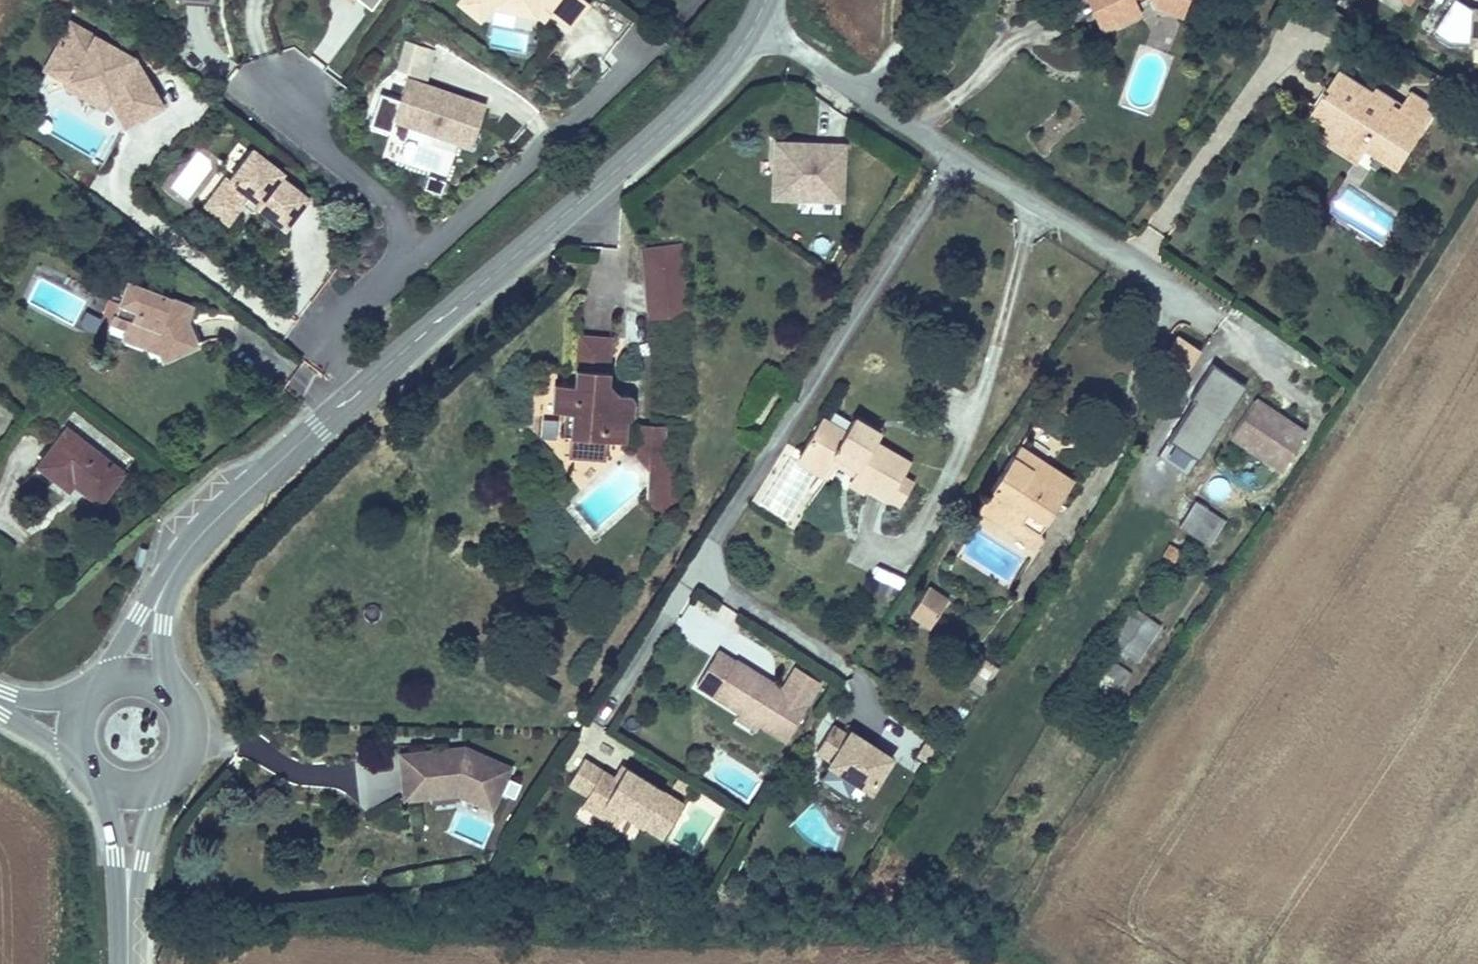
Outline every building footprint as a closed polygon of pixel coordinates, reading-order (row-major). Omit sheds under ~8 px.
[(476,12),(485,0),(461,0),(476,12)] [(545,4),(540,0),(536,0),(531,6),(539,12),(545,4)] [(545,4),(566,20),(582,0),(540,0),(545,4)] [(1100,0),(1080,0),(1095,33),(1112,25),(1100,0)] [(1112,25),(1138,14),(1131,0),(1100,0),(1112,25)] [(1157,9),(1170,13),(1174,1),(1190,6),(1192,0),(1154,0),(1157,9)] [(1465,0),(1459,0),(1440,31),(1455,41),(1477,42),(1477,6),(1465,0)] [(1186,18),(1190,6),(1174,1),(1170,13),(1186,18)] [(82,38),(88,30),(64,14),(59,22),(82,38)] [(124,54),(88,30),(82,38),(59,22),(43,45),(58,56),(61,71),(106,102),(110,106),(123,125),(136,115),(138,107),(147,107),(156,101),(133,68),(129,69),(121,60),(124,54)] [(432,82),(441,52),(405,40),(396,70),(432,82)] [(58,56),(43,45),(35,57),(50,69),(51,76),(105,112),(110,106),(106,102),(61,71),(58,56)] [(133,68),(124,54),(121,60),(129,69),(133,68)] [(1344,66),(1328,92),(1340,98),(1329,116),(1349,128),(1338,143),(1364,158),(1368,150),(1372,142),(1404,162),(1430,122),(1405,108),(1344,66)] [(473,146),(486,104),(408,78),(401,100),(395,120),(473,146)] [(1415,88),(1405,108),(1430,122),(1442,104),(1415,88)] [(1340,98),(1328,92),(1311,117),(1328,127),(1317,147),(1355,172),(1364,158),(1338,143),(1349,128),(1329,116),(1340,98)] [(395,120),(401,100),(380,93),(369,125),(391,132),(395,120)] [(847,141),(773,138),(771,198),(844,201),(847,141)] [(1399,170),(1404,162),(1372,142),(1368,150),(1399,170)] [(262,200),(258,205),(286,226),(309,196),(282,176),(285,171),(254,148),(230,180),(226,178),(213,195),(236,212),(242,204),(251,192),(262,200)] [(253,212),(258,205),(262,200),(251,192),(242,204),(253,212)] [(236,212),(213,195),(206,205),(229,222),(236,212)] [(640,247),(644,279),(681,276),(678,244),(640,247)] [(156,329),(162,343),(165,348),(198,333),(188,309),(191,296),(129,273),(113,314),(127,319),(156,329)] [(681,276),(644,279),(647,318),(684,314),(681,276)] [(125,329),(162,343),(156,329),(127,319),(125,329)] [(1187,371),(1200,347),(1176,333),(1162,358),(1187,371)] [(572,461),(609,465),(611,444),(629,447),(631,426),(641,420),(641,406),(635,401),(627,400),(613,388),(617,339),(582,336),(577,387),(555,387),(553,413),(563,414),(561,438),(573,441),(572,461)] [(1231,436),(1253,402),(1207,372),(1185,406),(1231,436)] [(1301,432),(1253,402),(1231,436),(1279,466),(1301,432)] [(912,463),(876,439),(882,430),(860,415),(847,433),(825,417),(803,450),(829,468),(838,455),(858,468),(852,477),(887,500),(902,478),(912,463)] [(637,457),(647,470),(653,464),(658,474),(668,465),(663,460),(665,426),(641,424),(637,457)] [(128,465),(73,425),(47,461),(76,482),(81,478),(105,497),(128,465)] [(1038,431),(1031,444),(1046,452),(1053,439),(1038,431)] [(1017,445),(976,509),(1032,545),(1072,484),(1017,445)] [(829,468),(803,450),(797,459),(823,477),(829,468)] [(653,464),(647,470),(644,506),(656,517),(672,501),(675,473),(668,465),(658,474),(653,464)] [(869,488),(852,477),(847,484),(864,495),(869,488)] [(898,508),(913,485),(902,478),(887,500),(898,508)] [(1195,501),(1177,527),(1207,549),(1226,522),(1195,501)] [(140,548),(136,564),(144,566),(147,550),(140,548)] [(929,628),(947,602),(928,588),(908,614),(929,628)] [(1132,608),(1108,643),(1136,659),(1157,627),(1132,608)] [(812,705),(741,659),(717,695),(743,712),(745,710),(765,722),(763,724),(789,741),(812,705)] [(1112,664),(1103,676),(1124,688),(1130,675),(1112,664)] [(765,722),(745,710),(743,712),(740,717),(760,729),(763,724),(765,722)] [(874,792),(896,758),(854,731),(851,735),(836,726),(820,751),(835,761),(832,765),(874,792)] [(509,766),(465,746),(401,752),(405,795),(429,793),(428,782),(455,780),(456,790),(492,806),(509,766)] [(684,806),(627,769),(619,780),(615,778),(586,758),(569,785),(587,797),(582,806),(616,827),(623,816),(662,840),(684,806)] [(619,780),(627,769),(623,766),(615,778),(619,780)] [(768,783),(773,775),(769,772),(765,769),(759,777),(768,783)] [(456,790),(455,780),(428,782),(429,793),(456,790)]
